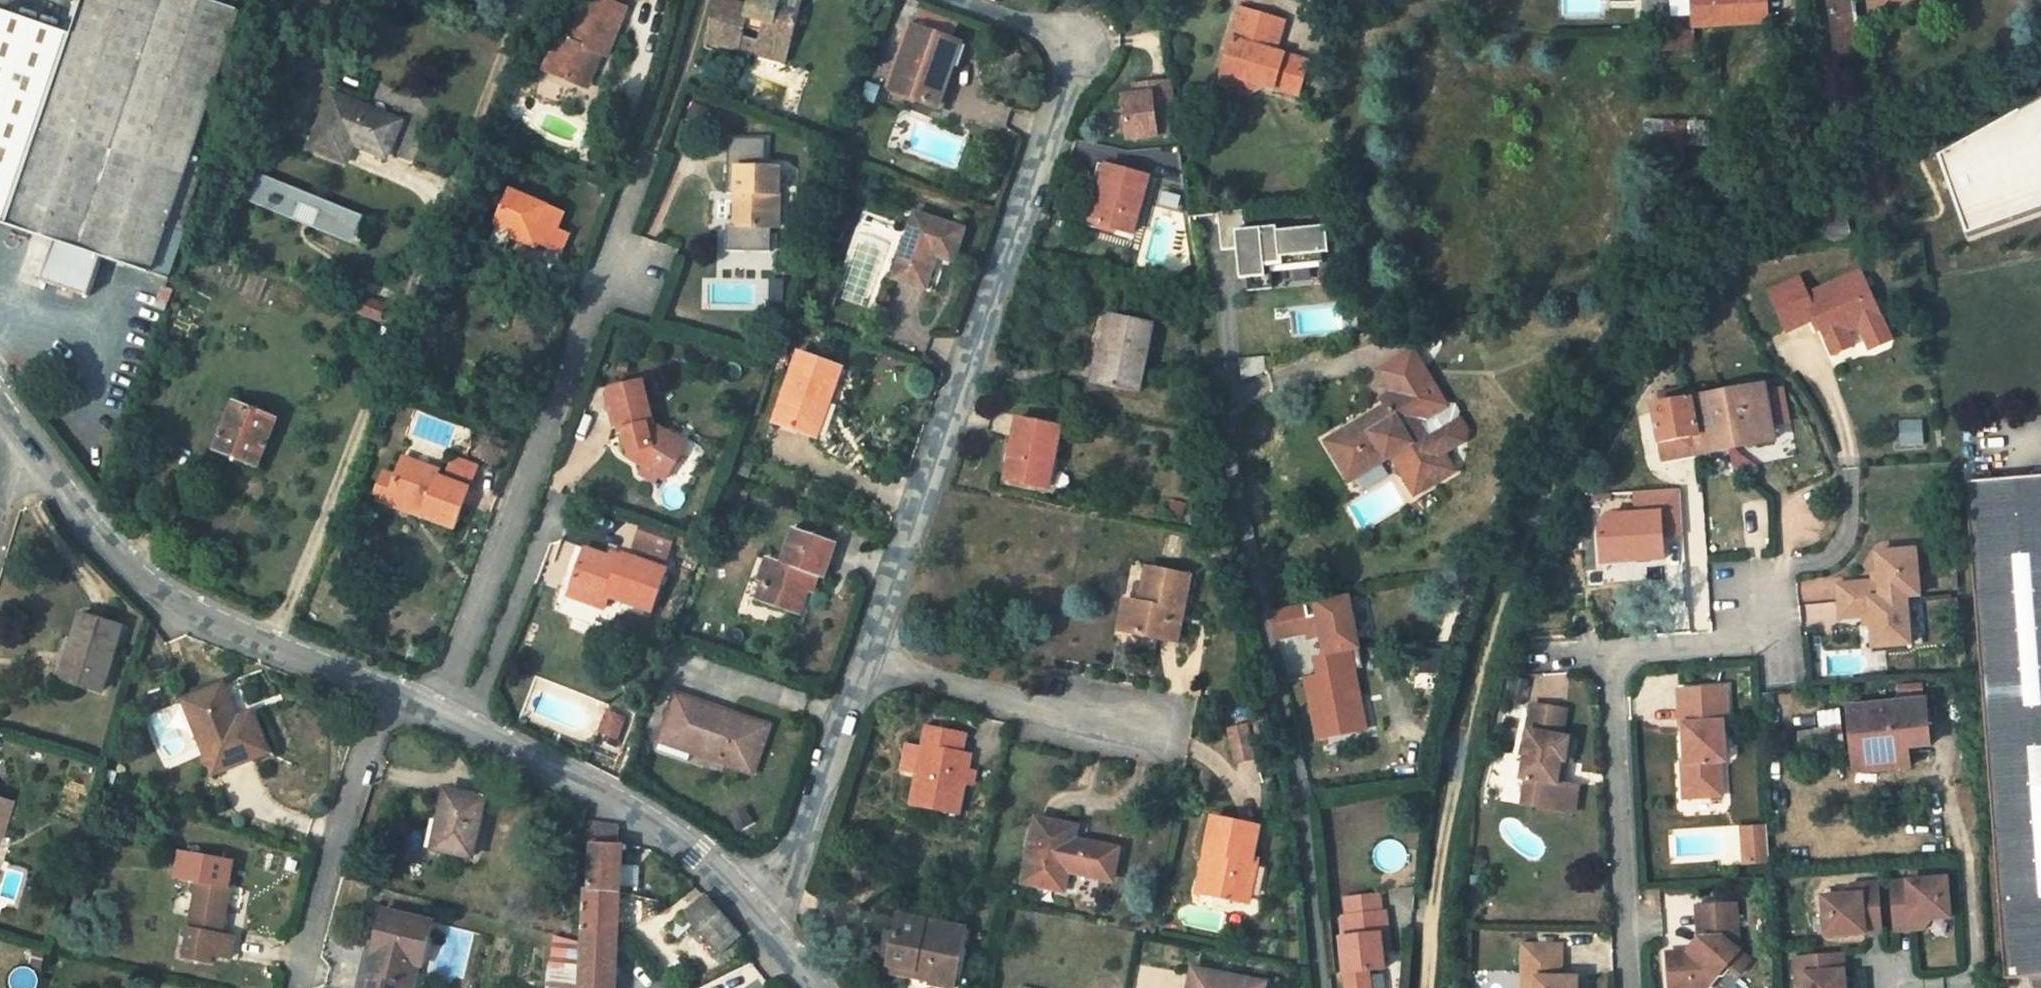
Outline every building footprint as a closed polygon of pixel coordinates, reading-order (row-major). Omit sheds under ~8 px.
[(64,58),(43,117),(0,235),(0,249),(60,270),(47,310),(94,327),(109,287),(155,304),(251,43),(136,0),(102,0),(80,63),(64,58)] [(545,69),(583,85),(593,62),(598,51),(609,54),(628,6),(614,0),(578,0),(576,6),(583,9),(571,41),(559,36),(545,69)] [(760,7),(749,3),(738,0),(718,0),(706,38),(739,49),(746,25),(764,31),(760,43),(788,52),(799,16),(779,10),(783,0),(762,0),(760,7)] [(1692,26),(1694,26),(1771,23),(1771,14),(1770,0),(1691,0),(1692,26)] [(1834,60),(1860,56),(1852,0),(1824,0),(1834,60)] [(955,41),(915,26),(891,88),(938,106),(954,66),(948,63),(955,41)] [(1694,31),(1661,32),(1661,48),(1695,46),(1694,31)] [(1232,34),(1213,98),(1236,105),(1249,97),(1255,110),(1291,120),(1300,87),(1266,77),(1276,46),(1232,34)] [(64,58),(5,38),(0,52),(0,235),(43,117),(64,58)] [(962,43),(955,41),(948,63),(954,66),(962,43)] [(757,54),(785,62),(788,52),(760,43),(757,54)] [(590,88),(599,65),(593,62),(583,85),(590,88)] [(1173,134),(1168,81),(1147,84),(1148,89),(1131,90),(1132,95),(1119,96),(1123,139),(1173,134)] [(399,125),(330,96),(307,151),(343,166),(354,141),(387,154),(399,125)] [(1213,98),(1210,110),(1240,119),(1255,110),(1249,97),(1236,105),(1213,98)] [(1936,162),(1966,243),(2040,216),(2040,104),(1936,162)] [(769,141),(732,139),(730,192),(739,192),(738,220),(774,222),(781,222),(783,170),(767,169),(769,141)] [(1663,148),(1641,148),(1641,172),(1664,171),(1664,187),(1681,186),(1681,149),(1663,149),(1663,148)] [(1144,177),(1103,165),(1088,221),(1129,232),(1144,177)] [(251,172),(239,199),(289,220),(296,203),(314,211),(307,227),(347,244),(358,216),(251,172)] [(514,230),(550,245),(557,229),(563,213),(511,191),(497,224),(498,224),(514,230)] [(962,228),(914,212),(890,275),(930,290),(944,258),(950,259),(962,228)] [(774,222),(738,220),(738,224),(733,224),(732,234),(728,234),(727,250),(772,252),(773,244),(780,244),(781,229),(773,229),(774,222)] [(514,230),(498,224),(490,244),(506,250),(514,230)] [(568,234),(557,229),(550,245),(561,250),(568,234)] [(1224,234),(1203,236),(1206,274),(1223,272),(1233,271),(1234,288),(1229,288),(1230,303),(1232,315),(1256,313),(1254,288),(1264,287),(1264,291),(1307,287),(1307,278),(1304,252),(1255,256),(1255,252),(1225,254),(1224,234)] [(1314,278),(1312,251),(1304,252),(1307,278),(1314,278)] [(1804,289),(1774,302),(1788,334),(1817,322),(1833,358),(1854,349),(1847,335),(1860,329),(1863,337),(1885,328),(1861,275),(1808,298),(1804,289)] [(1771,295),(1774,302),(1804,289),(1801,282),(1771,295)] [(1110,316),(1103,352),(1109,353),(1101,386),(1137,395),(1153,325),(1110,316)] [(1885,328),(1863,337),(1871,354),(1892,344),(1885,328)] [(1090,384),(1101,386),(1109,353),(1103,352),(1098,351),(1090,384)] [(839,369),(800,355),(773,424),(811,437),(823,402),(827,404),(839,369)] [(1416,399),(1403,378),(1371,396),(1384,418),(1416,399)] [(640,380),(607,387),(615,430),(621,429),(626,448),(621,454),(661,480),(677,454),(654,438),(660,430),(648,422),(640,380)] [(1697,454),(1693,438),(1687,403),(1690,402),(1687,390),(1682,391),(1675,391),(1678,403),(1658,406),(1648,408),(1656,442),(1660,459),(1697,454)] [(1675,391),(1656,395),(1658,406),(1678,403),(1675,391)] [(1737,449),(1767,444),(1764,429),(1760,397),(1759,391),(1734,395),(1737,449)] [(1777,394),(1760,397),(1764,429),(1781,426),(1777,394)] [(1697,454),(1737,449),(1734,395),(1690,402),(1687,403),(1693,438),(1697,454)] [(275,414),(232,397),(214,442),(257,458),(275,414)] [(1359,454),(1354,447),(1316,468),(1340,508),(1383,483),(1407,520),(1443,499),(1432,480),(1453,468),(1456,459),(1449,447),(1422,462),(1413,447),(1436,433),(1416,399),(1384,418),(1372,426),(1376,434),(1364,440),(1369,447),(1359,454)] [(1056,422),(1015,413),(1001,473),(1042,482),(1056,422)] [(1896,422),(1898,447),(1925,445),(1923,420),(1896,422)] [(683,446),(660,430),(654,438),(677,454),(683,446)] [(1422,462),(1449,447),(1451,440),(1447,433),(1440,431),(1436,433),(1413,447),(1422,462)] [(1369,447),(1364,440),(1354,447),(1359,454),(1369,447)] [(477,464),(452,454),(446,471),(472,481),(477,464)] [(421,516),(453,529),(470,486),(436,472),(438,469),(402,455),(394,475),(387,494),(423,509),(421,516)] [(371,497),(421,516),(423,509),(387,494),(394,475),(381,470),(371,497)] [(1968,477),(2001,976),(2024,974),(2024,970),(2040,969),(2040,472),(1968,477)] [(1663,557),(1662,531),(1680,530),(1677,491),(1634,494),(1635,513),(1597,515),(1600,561),(1663,557)] [(674,537),(641,523),(632,547),(664,560),(674,537)] [(833,542),(791,527),(779,561),(768,558),(753,599),(796,613),(810,574),(820,577),(833,542)] [(1915,548),(1876,551),(1878,571),(1878,579),(1872,580),(1837,582),(1838,599),(1905,595),(1918,594),(1915,548)] [(582,549),(567,588),(603,602),(604,597),(648,614),(664,572),(620,554),(618,562),(582,549)] [(1188,580),(1144,571),(1136,605),(1123,602),(1116,633),(1175,646),(1188,580)] [(564,595),(600,609),(603,602),(567,588),(564,595)] [(1909,643),(1905,595),(1838,599),(1839,615),(1863,613),(1869,613),(1870,623),(1872,645),(1909,643)] [(1322,637),(1325,655),(1358,649),(1348,596),(1271,610),(1277,638),(1310,632),(1320,630),(1322,637)] [(1320,630),(1310,632),(1312,639),(1322,637),(1320,630)] [(77,644),(69,669),(79,672),(66,712),(96,721),(117,657),(77,644)] [(1362,667),(1358,649),(1325,655),(1313,658),(1316,674),(1320,694),(1326,693),(1334,735),(1364,729),(1353,669),(1362,667)] [(56,709),(66,712),(79,672),(69,669),(56,709)] [(1320,694),(1316,674),(1303,678),(1316,738),(1334,735),(1326,693),(1320,694)] [(1526,679),(1512,676),(1505,700),(1520,704),(1526,679)] [(1724,687),(1675,689),(1678,725),(1681,725),(1682,747),(1685,747),(1685,761),(1680,762),(1682,797),(1720,796),(1718,761),(1723,761),(1721,722),(1726,722),(1724,687)] [(680,691),(665,729),(727,751),(723,761),(756,774),(774,725),(680,691)] [(1848,703),(1850,748),(1903,746),(1927,744),(1925,700),(1848,703)] [(1563,708),(1531,703),(1518,776),(1523,777),(1519,802),(1562,810),(1566,783),(1560,782),(1553,781),(1557,759),(1564,760),(1566,760),(1570,738),(1558,735),(1563,708)] [(218,719),(172,737),(202,810),(265,785),(244,737),(229,744),(218,719)] [(662,739),(723,761),(727,751),(665,729),(662,739)] [(955,735),(924,729),(908,806),(956,814),(967,758),(951,755),(955,735)] [(1904,764),(1903,746),(1850,748),(1851,765),(1904,764)] [(1564,760),(1557,759),(1553,781),(1560,782),(1564,760)] [(1574,784),(1566,783),(1562,810),(1569,811),(1574,784)] [(1075,825),(1034,815),(1019,882),(1056,890),(1060,870),(1104,879),(1110,875),(1115,854),(1111,847),(1072,839),(1075,825)] [(1254,824),(1210,815),(1201,854),(1210,855),(1202,890),(1244,899),(1253,858),(1247,857),(1254,824)] [(589,846),(587,889),(617,891),(618,882),(618,861),(619,846),(614,846),(616,827),(584,826),(583,846),(589,846)] [(1767,861),(1765,826),(1753,827),(1755,862),(1767,861)] [(469,835),(439,827),(430,862),(424,860),(419,886),(456,893),(469,835)] [(1755,862),(1753,827),(1740,828),(1742,863),(1755,862)] [(631,861),(618,861),(618,882),(630,882),(631,861)] [(1948,879),(1893,883),(1896,921),(1931,920),(1951,918),(1948,879)] [(1879,884),(1861,884),(1862,894),(1852,894),(1824,896),(1826,936),(1866,933),(1865,926),(1881,925),(1879,884)] [(1861,884),(1851,885),(1852,894),(1862,894),(1861,884)] [(581,889),(579,926),(595,927),(595,939),(614,940),(615,941),(617,891),(587,889),(581,889)] [(700,892),(675,912),(697,937),(721,918),(700,892)] [(1696,906),(1699,939),(1685,955),(1682,952),(1665,954),(1668,987),(1706,987),(1725,965),(1735,974),(1748,960),(1737,951),(1733,904),(1696,906)] [(177,910),(167,962),(162,987),(193,987),(194,986),(205,987),(213,987),(217,969),(204,966),(213,917),(177,910)] [(721,918),(697,937),(717,961),(741,943),(721,918)] [(898,919),(887,966),(932,976),(930,987),(936,987),(952,987),(963,931),(898,919)] [(1931,920),(1896,921),(1897,931),(1923,929),(1931,920)] [(1333,925),(1335,942),(1366,938),(1364,921),(1333,925)] [(1881,925),(1865,926),(1866,933),(1882,932),(1881,925)] [(579,926),(578,942),(578,945),(575,987),(613,987),(615,941),(614,940),(595,939),(595,927),(579,926)] [(1371,937),(1366,938),(1335,942),(1326,943),(1330,967),(1325,967),(1327,987),(1370,987),(1369,978),(1367,962),(1373,961),(1371,937)] [(1522,943),(1521,976),(1534,977),(1534,987),(1575,987),(1576,976),(1560,975),(1560,944),(1522,943)] [(363,949),(352,987),(405,987),(413,963),(363,949)] [(1795,956),(1796,974),(1805,973),(1806,983),(1806,987),(1845,987),(1844,969),(1837,969),(1836,954),(1795,956)] [(1375,977),(1373,961),(1367,962),(1369,978),(1375,977)] [(1193,970),(1189,987),(1264,987),(1265,985),(1193,970)] [(1805,973),(1796,974),(1797,984),(1806,983),(1805,973)] [(1521,976),(1521,987),(1534,987),(1534,977),(1521,976)]
